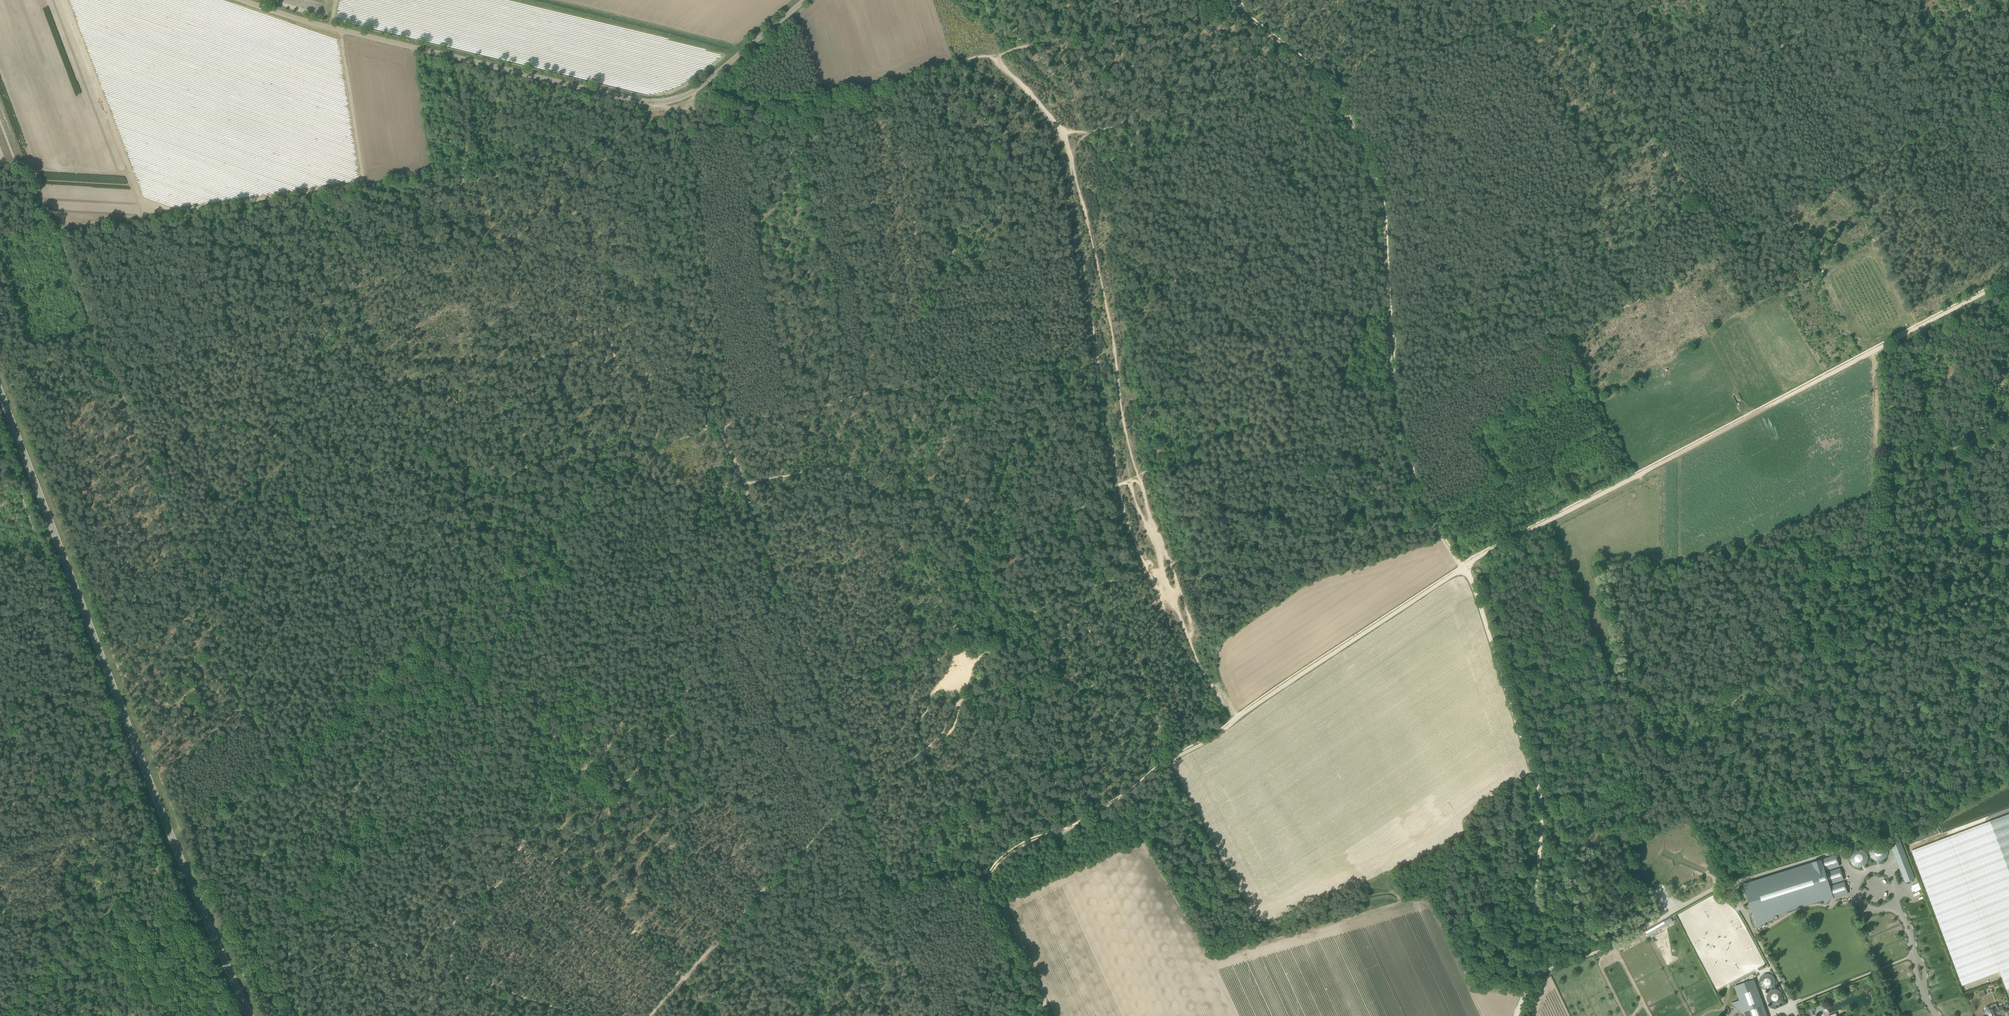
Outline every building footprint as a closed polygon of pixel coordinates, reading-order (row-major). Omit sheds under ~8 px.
[(1990,821),(2008,872),(2008,814),(1990,821)] [(1964,988),(1996,976),(1947,836),(1915,847),(1964,988)] [(1906,880),(1914,877),(1898,837),(1890,840),(1906,880)] [(1886,847),(1870,850),(1872,861),(1877,860),(1877,864),(1881,864),(1881,859),(1888,858),(1886,847)] [(1870,867),(1863,849),(1849,853),(1853,868),(1862,865),(1864,869),(1870,867)] [(1829,899),(1848,893),(1845,882),(1830,886),(1830,884),(1844,880),(1841,869),(1826,873),(1825,870),(1840,866),(1836,855),(1745,883),(1752,908),(1756,907),(1757,910),(1756,911),(1755,912),(1754,912),(1754,914),(1754,915),(1758,926),(1774,916),(1773,914),(1824,899),(1825,904),(1830,900),(1829,899)] [(1671,918),(1645,930),(1647,935),(1673,922),(1671,918)] [(1772,991),(1777,977),(1763,972),(1758,986),(1772,991)] [(1761,996),(1754,979),(1734,987),(1740,1001),(1732,1003),(1743,1013),(1744,1013),(1745,1015),(1768,1015),(1761,996)] [(1766,992),(1771,1008),(1775,1007),(1774,1005),(1785,1002),(1780,988),(1766,992)] [(1989,1010),(1990,1014),(1989,1014),(1990,1015),(1999,1015),(2005,1013),(2002,1006),(1996,1009),(1996,1008),(1989,1010)]
